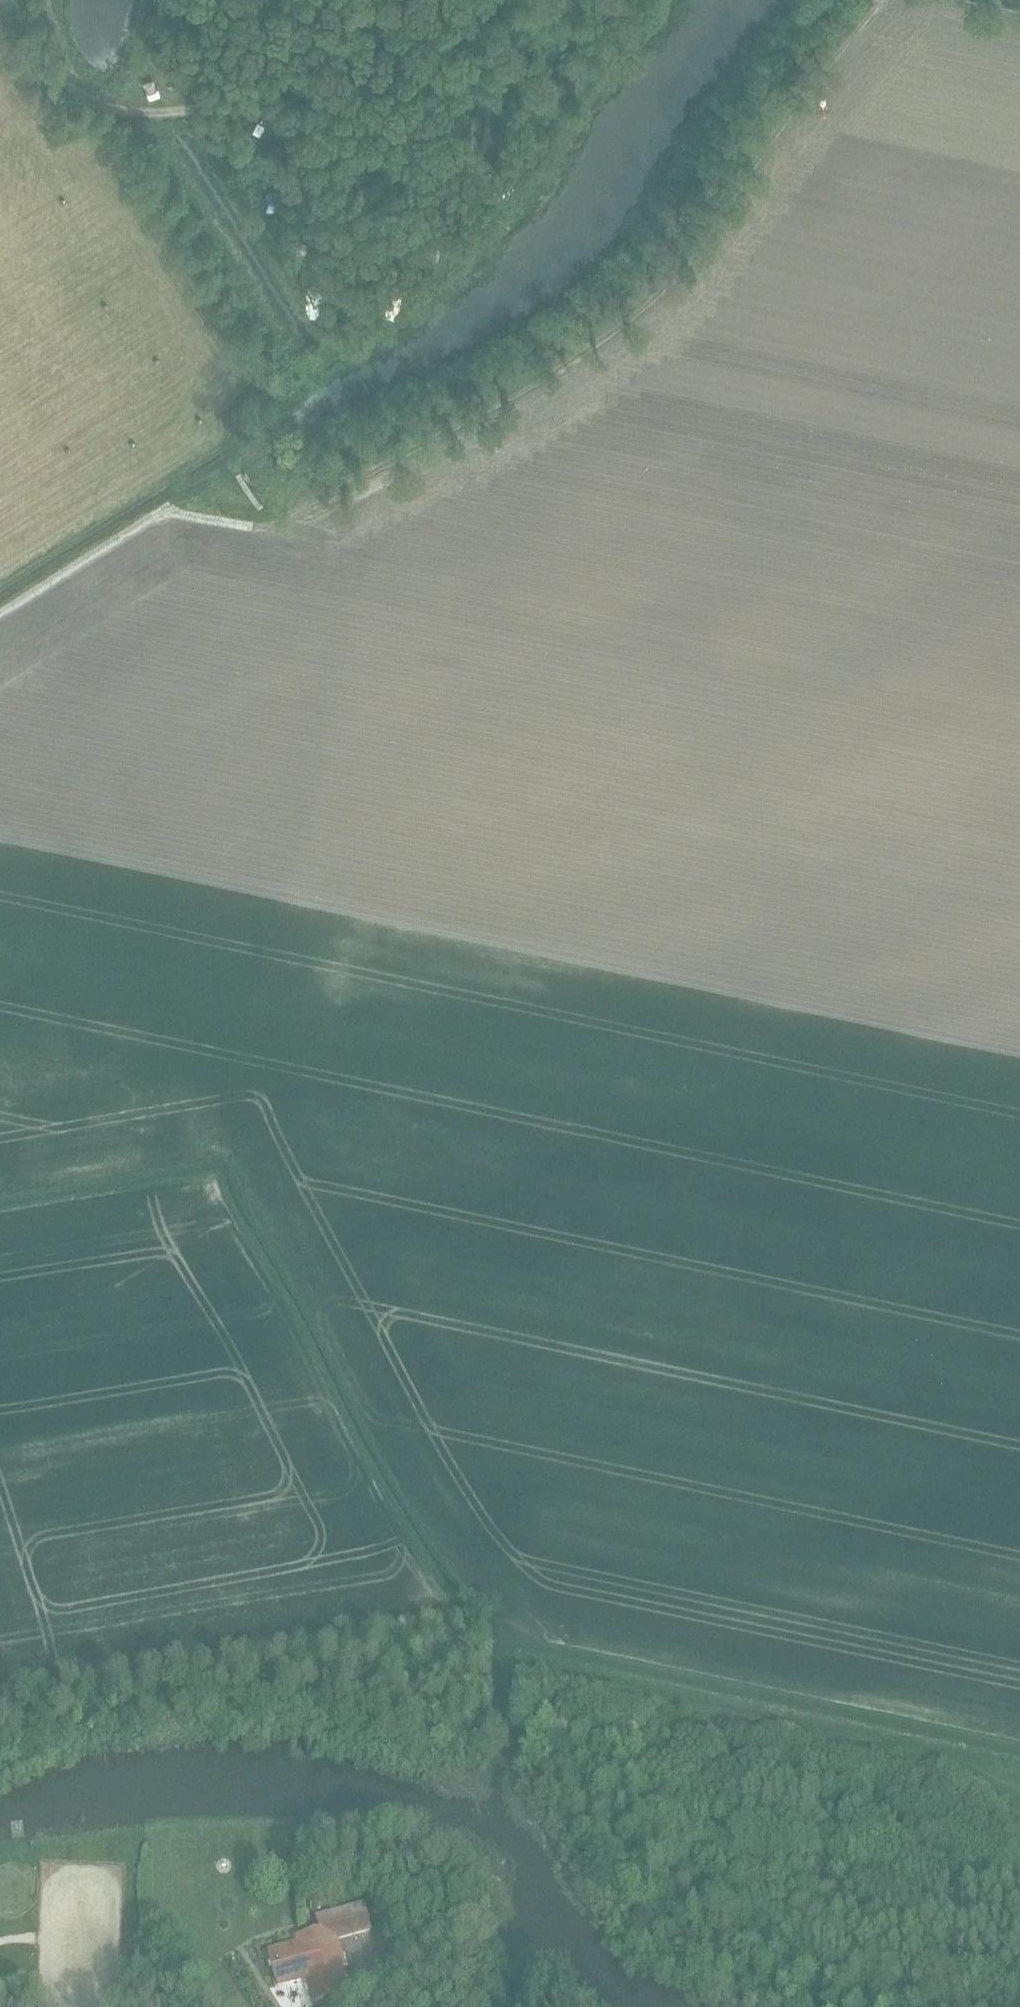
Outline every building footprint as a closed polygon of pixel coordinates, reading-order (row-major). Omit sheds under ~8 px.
[(339,1951),(336,1939),(370,1931),(363,1905),(317,1916),(320,1930),(295,1937),(297,1944),(268,1951),(276,1983),(304,1976),(310,2000),(345,1991),(336,1952),(339,1951)]
